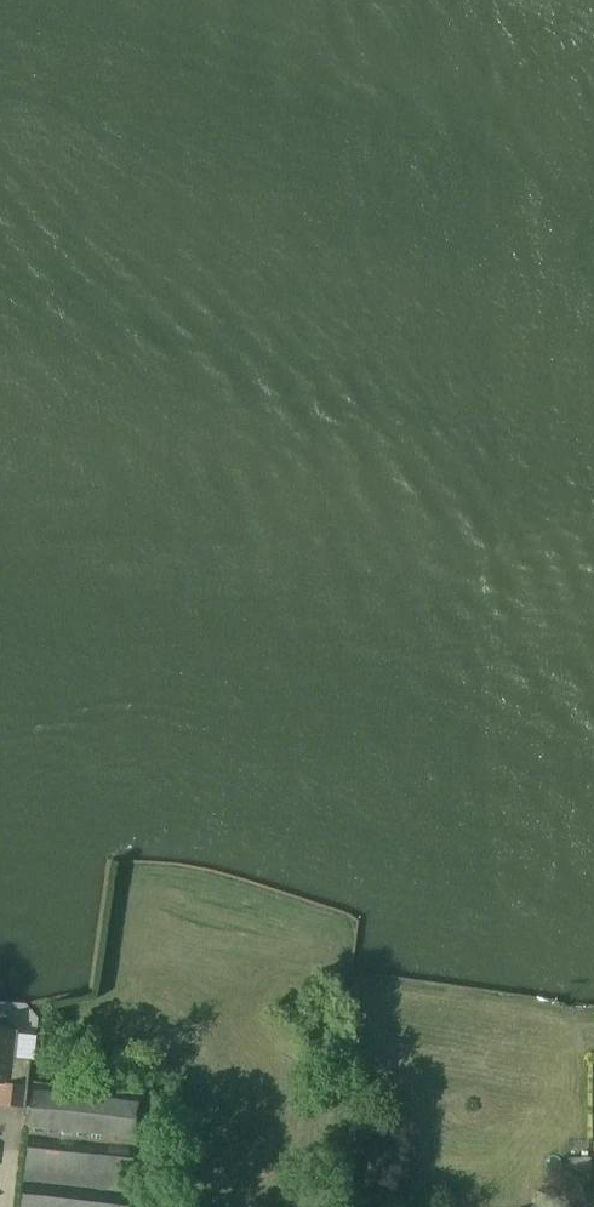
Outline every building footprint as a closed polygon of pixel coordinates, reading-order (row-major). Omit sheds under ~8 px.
[(11,1057),(14,1029),(12,1029),(11,1025),(9,1022),(8,1019),(6,1017),(3,1015),(0,1013),(0,1104),(22,1107),(27,1059),(11,1057)] [(140,1093),(32,1082),(18,1206),(128,1206),(140,1093)]
